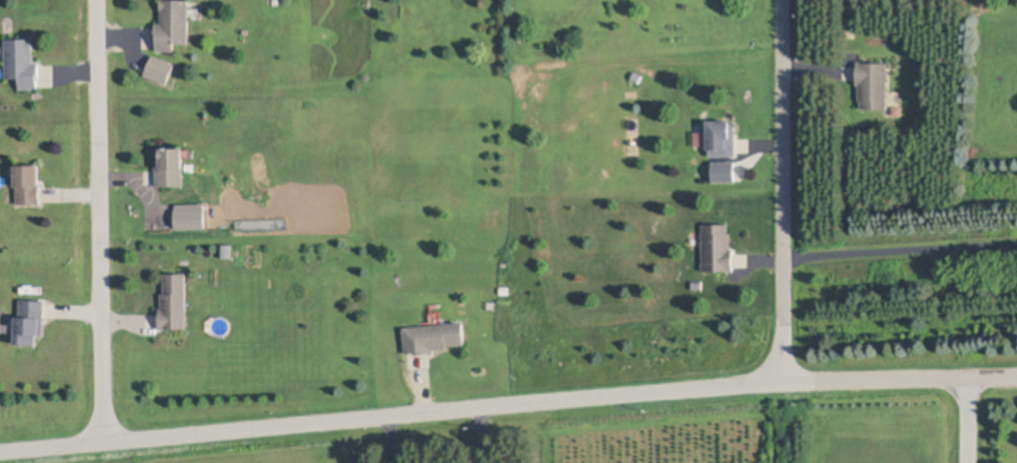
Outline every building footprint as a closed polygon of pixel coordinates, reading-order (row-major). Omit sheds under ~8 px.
[(162,23),(163,0),(191,0),(190,43),(175,43),(175,50),(158,50),(158,41),(157,41),(157,23),(162,23)] [(855,37),(847,37),(847,23),(855,23),(855,37)] [(34,38),(34,62),(39,62),(39,79),(38,79),(38,88),(20,88),(19,77),(6,77),(6,38),(34,38)] [(176,63),(167,84),(145,74),(154,54),(176,63)] [(888,62),(888,109),(862,109),(862,100),(860,100),(860,84),(857,84),(857,60),(863,60),(863,62),(888,62)] [(642,75),(639,82),(631,78),(635,71),(642,75)] [(736,121),(736,155),(710,155),(710,149),(708,149),(709,121),(736,121)] [(185,183),(157,184),(156,147),(184,147),(185,183)] [(735,181),(713,181),(713,161),(735,161),(735,181)] [(195,163),(195,171),(186,170),(186,163),(195,163)] [(40,164),(40,203),(17,203),(17,185),(16,185),(15,164),(40,164)] [(207,230),(207,204),(177,205),(178,231),(207,230)] [(734,249),(734,272),(703,271),(704,224),(729,224),(729,232),(731,233),(731,249),(734,249)] [(188,328),(160,329),(160,308),(163,308),(163,293),(166,293),(166,274),(188,273),(188,328)] [(703,281),(703,288),(693,288),(693,280),(703,281)] [(45,300),(44,335),(37,334),(37,345),(16,344),(17,317),(20,317),(20,299),(45,300)] [(434,352),(416,354),(416,352),(407,353),(405,327),(464,322),(466,344),(448,346),(449,348),(434,349),(434,352)]
